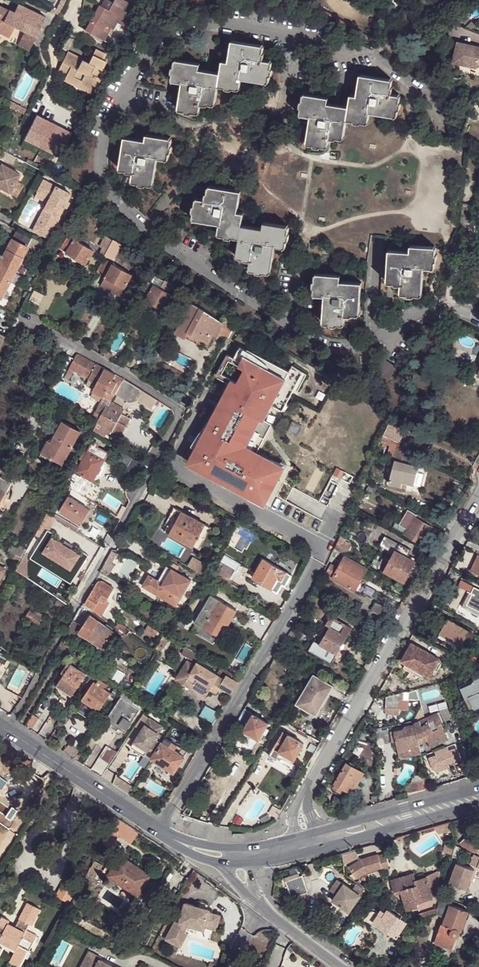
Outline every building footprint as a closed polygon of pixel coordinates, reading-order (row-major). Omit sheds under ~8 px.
[(55,11),(59,13),(64,1),(61,0),(60,0),(55,11)] [(112,14),(118,18),(115,23),(121,26),(127,18),(133,8),(120,0),(114,0),(108,11),(107,11),(112,14)] [(35,37),(45,17),(18,4),(14,13),(4,8),(1,16),(0,16),(0,33),(10,38),(15,27),(25,32),(35,37)] [(85,32),(98,39),(104,26),(112,14),(107,11),(108,11),(99,6),(85,32)] [(98,39),(104,42),(115,23),(118,18),(112,14),(104,26),(98,39)] [(132,21),(127,18),(121,26),(127,30),(132,21)] [(25,32),(19,46),(29,51),(35,37),(25,32)] [(226,59),(224,71),(221,84),(229,86),(229,87),(235,88),(236,86),(243,87),(245,76),(272,81),(272,75),(275,75),(275,68),(274,66),(275,59),(266,58),(267,52),(266,51),(267,43),(235,39),(232,60),(226,59)] [(463,63),(477,66),(478,62),(478,45),(457,39),(454,51),(465,54),(463,63)] [(91,91),(98,77),(101,69),(103,70),(107,62),(103,59),(105,54),(97,49),(90,64),(69,54),(64,65),(72,68),(65,82),(80,90),(81,86),(91,91)] [(452,60),(463,63),(465,54),(454,51),(452,60)] [(221,84),(224,71),(203,68),(203,61),(178,57),(177,65),(175,66),(174,71),(175,72),(175,79),(184,81),(180,108),(189,109),(188,111),(195,112),(196,111),(203,111),(204,103),(210,104),(212,102),(218,103),(221,84)] [(354,93),(352,106),(350,118),(356,119),(356,121),(363,122),(365,120),(371,121),(373,111),(400,115),(401,109),(403,108),(404,102),(403,101),(404,94),(395,93),(395,86),(394,85),(395,78),(364,74),(360,94),(354,93)] [(101,79),(98,77),(91,91),(89,95),(93,96),(101,79)] [(350,118),(352,106),(331,102),(332,96),(307,92),(306,98),(303,100),(302,106),(304,107),(303,114),(314,115),(310,142),(316,143),(317,145),(323,147),(324,145),(330,146),(332,137),(338,137),(340,136),(347,137),(350,118)] [(20,124),(23,117),(15,113),(12,120),(20,124)] [(42,156),(50,142),(29,131),(21,145),(42,156)] [(149,139),(127,135),(123,168),(130,168),(130,170),(136,171),(134,181),(141,181),(142,183),(148,184),(149,183),(156,184),(160,157),(171,158),(172,151),(174,150),(175,144),(173,143),(174,136),(150,133),(149,139)] [(62,149),(50,142),(42,156),(55,162),(62,149)] [(2,164),(0,168),(0,188),(18,197),(24,186),(17,182),(21,174),(2,164)] [(41,170),(51,175),(54,170),(42,164),(39,169),(41,170)] [(47,227),(38,222),(33,232),(50,240),(61,219),(60,218),(65,208),(68,209),(71,203),(69,201),(72,195),(44,181),(38,192),(51,199),(49,203),(53,205),(49,213),(53,215),(47,227)] [(242,236),(244,224),(246,212),(240,211),(243,189),(211,184),(210,191),(209,192),(208,197),(199,197),(198,204),(196,204),(195,211),(197,211),(196,218),(223,222),(221,233),(228,234),(228,236),(234,237),(235,235),(242,236)] [(48,204),(38,222),(47,227),(53,215),(49,213),(53,205),(49,203),(51,199),(38,192),(36,197),(48,204)] [(266,228),(244,224),(242,236),(239,255),(245,256),(247,259),(253,260),(252,268),(258,269),(260,271),(266,272),(267,271),(273,272),(277,245),(288,246),(289,240),(292,239),(292,233),(290,232),(291,225),(267,221),(266,228)] [(1,306),(29,248),(37,251),(41,244),(18,231),(4,257),(2,257),(0,261),(0,306),(1,306)] [(95,251),(76,239),(75,241),(68,237),(62,248),(69,252),(68,253),(88,264),(95,251)] [(102,251),(107,254),(112,245),(107,241),(102,251)] [(112,245),(107,254),(117,260),(124,246),(115,241),(112,245)] [(412,251),(392,250),(390,282),(396,282),(397,284),(403,284),(403,293),(410,293),(410,295),(417,296),(417,294),(424,295),(426,267),(437,268),(437,261),(439,260),(440,254),(438,253),(438,246),(413,245),(412,251)] [(106,257),(98,271),(107,276),(115,262),(106,257)] [(115,262),(107,276),(126,287),(134,273),(115,262)] [(343,274),(318,272),(318,279),(316,280),(316,286),(317,287),(317,294),(327,295),(326,322),(332,322),(332,324),(339,325),(340,323),(348,323),(348,315),(355,315),(355,314),(362,314),(364,282),(343,280),(343,274)] [(126,287),(107,276),(102,286),(122,296),(126,287)] [(173,293),(155,283),(153,288),(147,284),(142,294),(147,297),(147,298),(165,307),(173,293)] [(185,296),(189,287),(184,284),(179,294),(184,297),(185,296)] [(176,334),(186,339),(188,333),(208,343),(212,335),(216,337),(218,334),(224,323),(203,309),(193,305),(176,334)] [(224,323),(218,334),(220,336),(226,324),(224,323)] [(227,339),(234,327),(227,323),(226,324),(220,336),(227,339)] [(188,333),(186,339),(205,349),(208,343),(188,333)] [(231,382),(240,387),(242,383),(224,373),(231,360),(249,370),(252,366),(243,361),(249,350),(242,346),(236,357),(229,353),(217,375),(231,382)] [(167,348),(164,354),(169,357),(172,351),(167,348)] [(104,349),(101,354),(111,359),(114,354),(104,349)] [(266,419),(273,405),(283,388),(294,394),(296,390),(306,372),(294,366),(291,372),(249,349),(249,350),(243,361),(252,366),(249,370),(242,383),(240,387),(231,382),(190,458),(192,459),(190,463),(204,470),(204,471),(219,479),(221,476),(234,484),(232,486),(250,496),(249,496),(266,505),(286,468),(257,453),(274,424),(266,419)] [(82,356),(78,354),(71,369),(84,376),(88,369),(94,372),(89,380),(97,384),(93,391),(111,401),(113,399),(116,393),(121,384),(114,380),(117,375),(97,365),(90,361),(82,356)] [(400,367),(385,356),(378,366),(394,377),(400,367)] [(121,384),(116,393),(124,398),(132,383),(124,379),(121,384)] [(145,391),(132,383),(124,398),(130,401),(141,399),(145,391)] [(283,388),(273,405),(284,411),(294,394),(283,388)] [(163,402),(145,391),(141,399),(155,408),(158,403),(160,404),(163,402)] [(107,407),(100,404),(96,410),(103,414),(107,407)] [(109,407),(107,406),(107,407),(103,414),(98,423),(113,431),(118,421),(121,414),(124,410),(115,405),(113,409),(109,407)] [(130,419),(121,414),(118,421),(126,425),(130,419)] [(390,418),(384,434),(400,442),(402,438),(407,424),(390,418)] [(53,443),(47,455),(63,464),(82,432),(63,421),(52,440),(52,442),(53,443)] [(126,425),(118,421),(113,431),(120,435),(126,425)] [(402,438),(400,442),(407,446),(409,442),(402,438)] [(43,453),(47,455),(53,443),(52,442),(52,440),(50,440),(43,453)] [(407,446),(400,442),(399,448),(400,448),(409,450),(411,448),(407,446)] [(86,497),(109,453),(90,443),(81,460),(79,459),(65,484),(86,497)] [(400,448),(393,473),(403,476),(409,450),(400,448)] [(403,476),(393,473),(392,473),(389,482),(404,487),(406,482),(412,484),(413,484),(414,484),(417,474),(419,466),(408,462),(411,451),(409,450),(403,476)] [(417,474),(414,484),(421,486),(424,476),(417,474)] [(11,487),(13,483),(0,476),(0,481),(11,487)] [(8,493),(11,487),(0,481),(0,489),(8,493)] [(412,484),(406,482),(404,487),(403,488),(410,491),(412,484)] [(377,488),(370,483),(368,488),(374,493),(377,488)] [(81,525),(82,526),(92,511),(69,496),(60,511),(74,521),(81,525)] [(166,531),(171,534),(183,512),(175,507),(169,518),(172,520),(166,531)] [(421,520),(422,517),(407,509),(398,524),(406,529),(404,533),(415,540),(419,534),(426,538),(432,527),(421,520)] [(183,512),(171,534),(194,546),(206,524),(183,512)] [(81,525),(74,521),(71,528),(77,531),(81,525)] [(212,527),(206,524),(194,546),(200,549),(212,527)] [(48,530),(30,559),(71,584),(89,555),(83,551),(82,554),(54,537),(55,534),(48,530)] [(380,545),(395,553),(396,551),(400,543),(385,536),(380,545)] [(341,538),(337,548),(348,555),(353,547),(348,544),(349,542),(341,538)] [(400,543),(396,551),(407,557),(411,549),(400,543)] [(16,555),(24,559),(28,551),(20,546),(15,553),(16,555)] [(111,550),(101,570),(109,574),(114,565),(112,564),(117,554),(111,550)] [(28,578),(28,551),(24,559),(20,565),(17,571),(28,578)] [(392,560),(386,571),(405,581),(415,561),(407,557),(396,551),(395,553),(392,560)] [(113,572),(130,578),(137,560),(119,554),(113,572)] [(13,561),(20,565),(24,559),(16,555),(13,561)] [(225,565),(235,572),(237,572),(243,563),(229,555),(223,564),(225,565)] [(478,574),(478,555),(471,571),(478,574)] [(380,568),(386,571),(392,560),(386,556),(380,568)] [(369,568),(346,557),(341,567),(334,564),(329,572),(336,576),(334,579),(356,590),(369,568)] [(194,558),(189,567),(206,577),(211,568),(194,558)] [(282,581),(283,580),(288,573),(265,559),(253,578),(272,590),(279,578),(282,581)] [(192,580),(168,565),(159,580),(150,575),(144,585),(177,605),(192,580)] [(231,579),(235,572),(225,565),(220,573),(231,579)] [(293,575),(288,573),(283,580),(285,581),(283,585),(286,587),(293,575)] [(279,578),(272,590),(278,593),(283,585),(285,581),(283,580),(282,581),(279,578)] [(86,603),(95,609),(100,600),(106,603),(115,589),(103,582),(100,581),(97,583),(96,586),(86,603)] [(474,585),(471,591),(473,592),(472,593),(467,603),(478,610),(478,587),(474,585)] [(467,603),(472,593),(469,592),(461,605),(478,614),(478,610),(467,603)] [(195,622),(205,628),(221,601),(211,595),(195,622)] [(69,614),(73,608),(58,597),(53,604),(69,614)] [(96,613),(101,616),(109,605),(106,603),(100,600),(95,609),(92,611),(96,613)] [(370,609),(384,617),(389,609),(375,600),(370,609)] [(221,601),(205,628),(217,635),(223,624),(228,626),(230,622),(237,611),(221,601)] [(27,616),(40,624),(43,617),(30,609),(27,616)] [(79,632),(102,649),(114,632),(91,615),(79,632)] [(330,626),(348,637),(353,628),(331,616),(326,625),(330,627),(330,626)] [(448,617),(438,635),(460,647),(470,630),(448,617)] [(74,621),(60,647),(65,650),(80,625),(74,621)] [(127,635),(129,632),(130,630),(120,623),(116,627),(127,635)] [(143,623),(139,630),(156,640),(160,633),(143,623)] [(224,634),(228,626),(223,624),(217,635),(224,639),(227,635),(224,634)] [(337,655),(348,637),(330,626),(330,627),(320,644),(319,645),(337,655)] [(171,640),(166,637),(162,643),(167,646),(171,640)] [(332,664),(337,655),(319,645),(320,644),(314,641),(308,651),(332,664)] [(440,658),(412,642),(402,660),(406,663),(403,667),(423,678),(425,674),(430,676),(440,658)] [(197,664),(202,656),(185,646),(181,653),(188,658),(174,681),(190,691),(193,686),(185,682),(197,664)] [(471,665),(478,661),(478,658),(471,653),(467,660),(469,662),(468,664),(471,665)] [(86,675),(89,677),(92,673),(68,658),(65,663),(69,666),(58,686),(73,695),(86,675)] [(197,664),(185,682),(193,686),(190,691),(204,700),(210,691),(215,684),(221,687),(232,694),(241,679),(229,672),(221,667),(216,676),(197,664)] [(473,705),(478,702),(478,675),(463,683),(473,705)] [(316,707),(320,709),(333,687),(314,676),(297,704),(310,712),(312,708),(316,707)] [(83,700),(94,707),(99,710),(110,693),(108,692),(109,689),(110,688),(100,681),(97,685),(94,683),(83,700)] [(469,707),(473,705),(463,683),(459,685),(469,707)] [(216,695),(221,687),(215,684),(210,691),(216,695)] [(403,690),(386,695),(384,711),(398,712),(399,706),(407,706),(407,689),(403,690)] [(128,696),(123,693),(120,696),(139,708),(141,705),(128,696)] [(139,708),(120,696),(105,721),(110,724),(109,727),(118,732),(119,730),(124,733),(139,708)] [(87,718),(94,707),(83,700),(81,704),(82,705),(77,712),(87,718)] [(316,716),(320,709),(316,707),(312,708),(310,712),(316,716)] [(244,710),(235,726),(259,740),(269,724),(244,710)] [(438,712),(415,722),(415,723),(418,742),(426,738),(427,740),(445,732),(440,722),(443,721),(438,712)] [(141,730),(145,725),(158,734),(163,727),(143,715),(136,726),(141,730)] [(418,742),(415,723),(404,725),(402,728),(394,730),(396,742),(398,742),(399,751),(409,749),(408,747),(419,745),(418,742)] [(141,730),(134,742),(146,750),(145,753),(152,758),(165,738),(158,734),(145,725),(141,730)] [(282,732),(268,756),(289,769),(303,745),(282,732)] [(445,732),(427,740),(428,744),(446,735),(445,732)] [(176,746),(165,738),(152,759),(153,759),(151,762),(169,773),(172,776),(174,773),(183,758),(173,751),(176,746)] [(0,739),(0,751),(7,756),(12,748),(0,739)] [(134,742),(131,748),(151,760),(152,758),(145,753),(146,750),(134,742)] [(398,742),(396,742),(398,756),(420,752),(419,745),(408,747),(409,749),(399,751),(398,742)] [(76,759),(81,751),(71,743),(66,752),(76,759)] [(187,753),(176,746),(173,751),(183,758),(187,753)] [(446,746),(434,751),(436,755),(429,757),(433,769),(435,768),(436,771),(449,767),(448,763),(460,759),(456,747),(448,751),(446,746)] [(92,770),(102,777),(116,754),(106,748),(92,770)] [(338,782),(345,787),(354,791),(366,770),(348,760),(336,781),(338,782)] [(117,776),(112,784),(120,790),(129,795),(133,788),(117,776)] [(425,780),(406,783),(407,792),(427,788),(425,780)] [(345,787),(338,782),(335,787),(342,791),(345,787)] [(139,833),(117,818),(104,843),(111,847),(119,834),(132,843),(139,833)] [(454,836),(461,844),(474,833),(468,825),(454,836)] [(461,844),(460,845),(472,851),(476,848),(478,851),(478,832),(476,835),(474,833),(461,844)] [(361,858),(349,866),(356,877),(367,871),(380,867),(380,869),(387,867),(387,865),(389,864),(386,853),(378,855),(378,853),(361,858)] [(478,865),(478,855),(475,853),(471,862),(478,866),(478,865)] [(118,863),(109,877),(138,897),(151,878),(121,858),(118,863)] [(457,860),(449,880),(467,887),(474,867),(457,860)] [(105,874),(109,877),(118,863),(114,861),(111,868),(108,867),(105,874)] [(390,879),(394,892),(400,891),(406,910),(416,907),(415,903),(430,899),(425,877),(415,880),(413,873),(390,879)] [(286,880),(291,897),(308,892),(303,875),(286,880)] [(339,878),(334,885),(339,888),(337,892),(333,897),(350,909),(360,894),(339,878)] [(55,896),(70,903),(76,890),(62,883),(55,896)] [(452,897),(441,894),(436,911),(437,912),(446,915),(450,902),(452,897)] [(14,926),(7,922),(9,920),(1,916),(0,918),(0,943),(5,946),(7,945),(11,947),(9,950),(13,953),(9,962),(19,966),(20,964),(22,965),(26,958),(24,957),(35,935),(27,931),(39,909),(27,902),(14,926)] [(469,908),(450,902),(446,915),(444,923),(450,925),(448,931),(452,932),(453,935),(455,936),(457,936),(458,936),(460,934),(461,931),(460,928),(462,929),(469,908)] [(179,918),(170,935),(181,941),(185,934),(188,927),(205,932),(206,928),(217,931),(220,917),(210,914),(210,912),(185,905),(181,920),(179,918)] [(419,910),(420,915),(434,911),(432,906),(419,910)] [(407,921),(401,917),(388,908),(382,917),(378,924),(378,925),(387,930),(397,936),(407,921)] [(377,927),(378,925),(378,924),(374,922),(379,914),(374,910),(372,911),(369,912),(364,919),(377,927)] [(374,922),(378,924),(382,917),(379,914),(374,922)] [(385,933),(387,930),(378,925),(377,927),(385,933)] [(451,948),(455,936),(453,935),(452,932),(448,931),(442,929),(436,944),(451,948)] [(181,941),(170,935),(167,941),(181,949),(188,935),(185,934),(181,941)] [(84,966),(112,966),(102,962),(102,961),(90,955),(84,966)]
